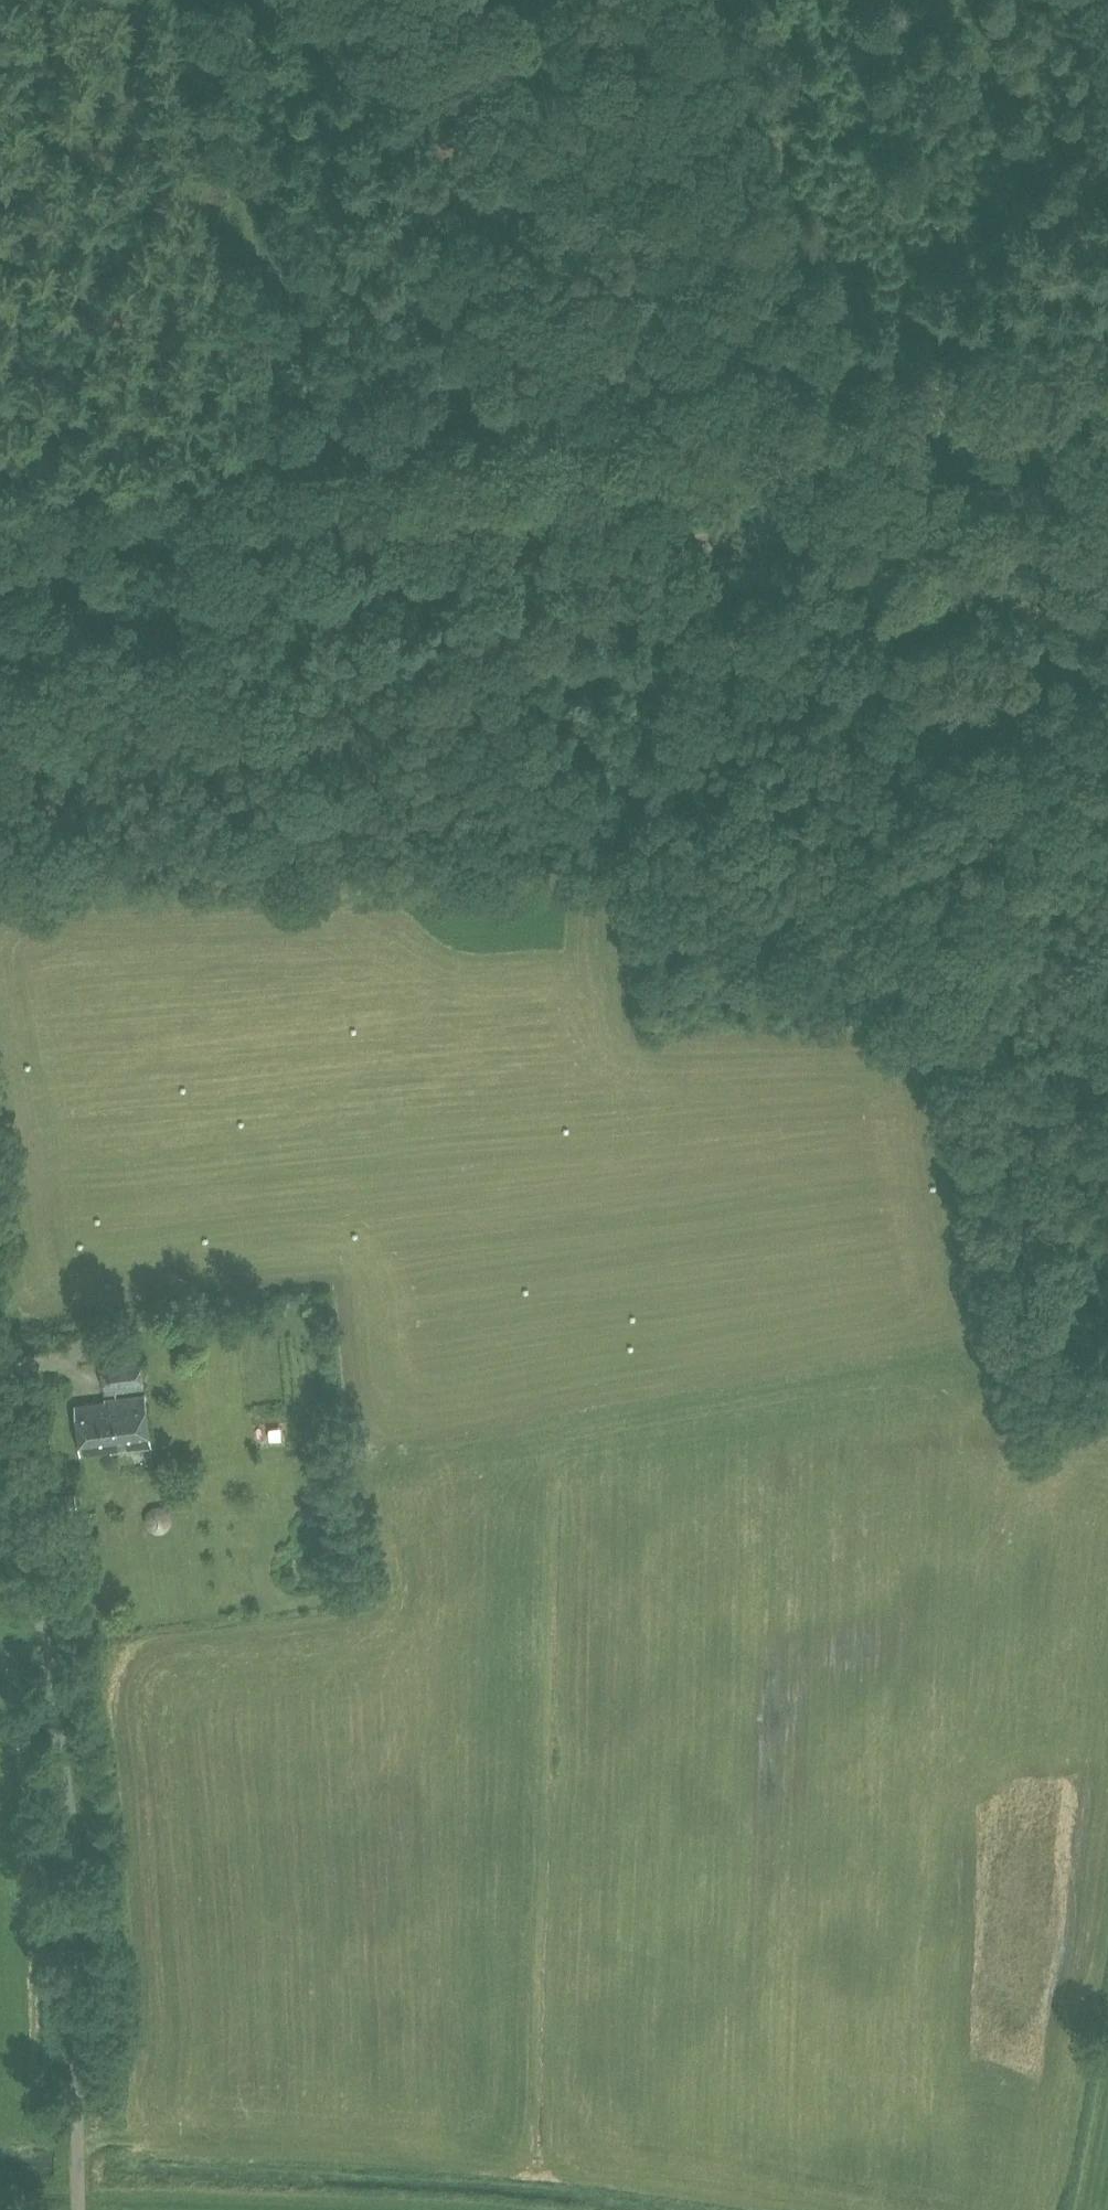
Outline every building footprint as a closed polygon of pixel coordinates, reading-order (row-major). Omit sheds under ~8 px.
[(101,1360),(104,1392),(145,1387),(141,1354),(101,1360)] [(76,1398),(81,1452),(152,1446),(147,1391),(76,1398)] [(58,1496),(60,1510),(78,1507),(76,1493),(58,1496)] [(156,1532),(159,1532),(162,1532),(166,1531),(169,1529),(171,1525),(172,1522),(173,1518),(172,1515),(171,1512),(169,1509),(166,1507),(163,1506),(159,1505),(155,1506),(152,1507),(149,1510),(147,1512),(146,1515),(146,1518),(146,1522),(147,1526),(150,1529),(153,1531),(156,1532)]
